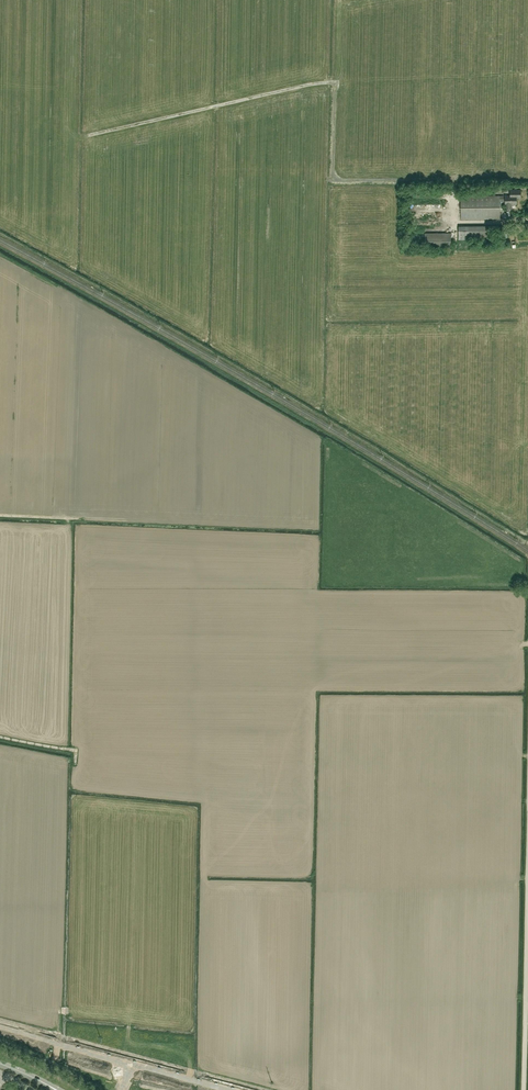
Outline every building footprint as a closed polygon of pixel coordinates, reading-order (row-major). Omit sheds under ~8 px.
[(500,219),(500,201),(505,201),(505,208),(512,208),(512,205),(516,205),(516,198),(521,198),(520,190),(510,190),(510,196),(500,196),(461,196),(461,219),(500,219)] [(492,235),(491,226),(458,227),(459,240),(487,240),(487,235),(492,235)] [(451,249),(451,233),(425,233),(425,249),(451,249)]
